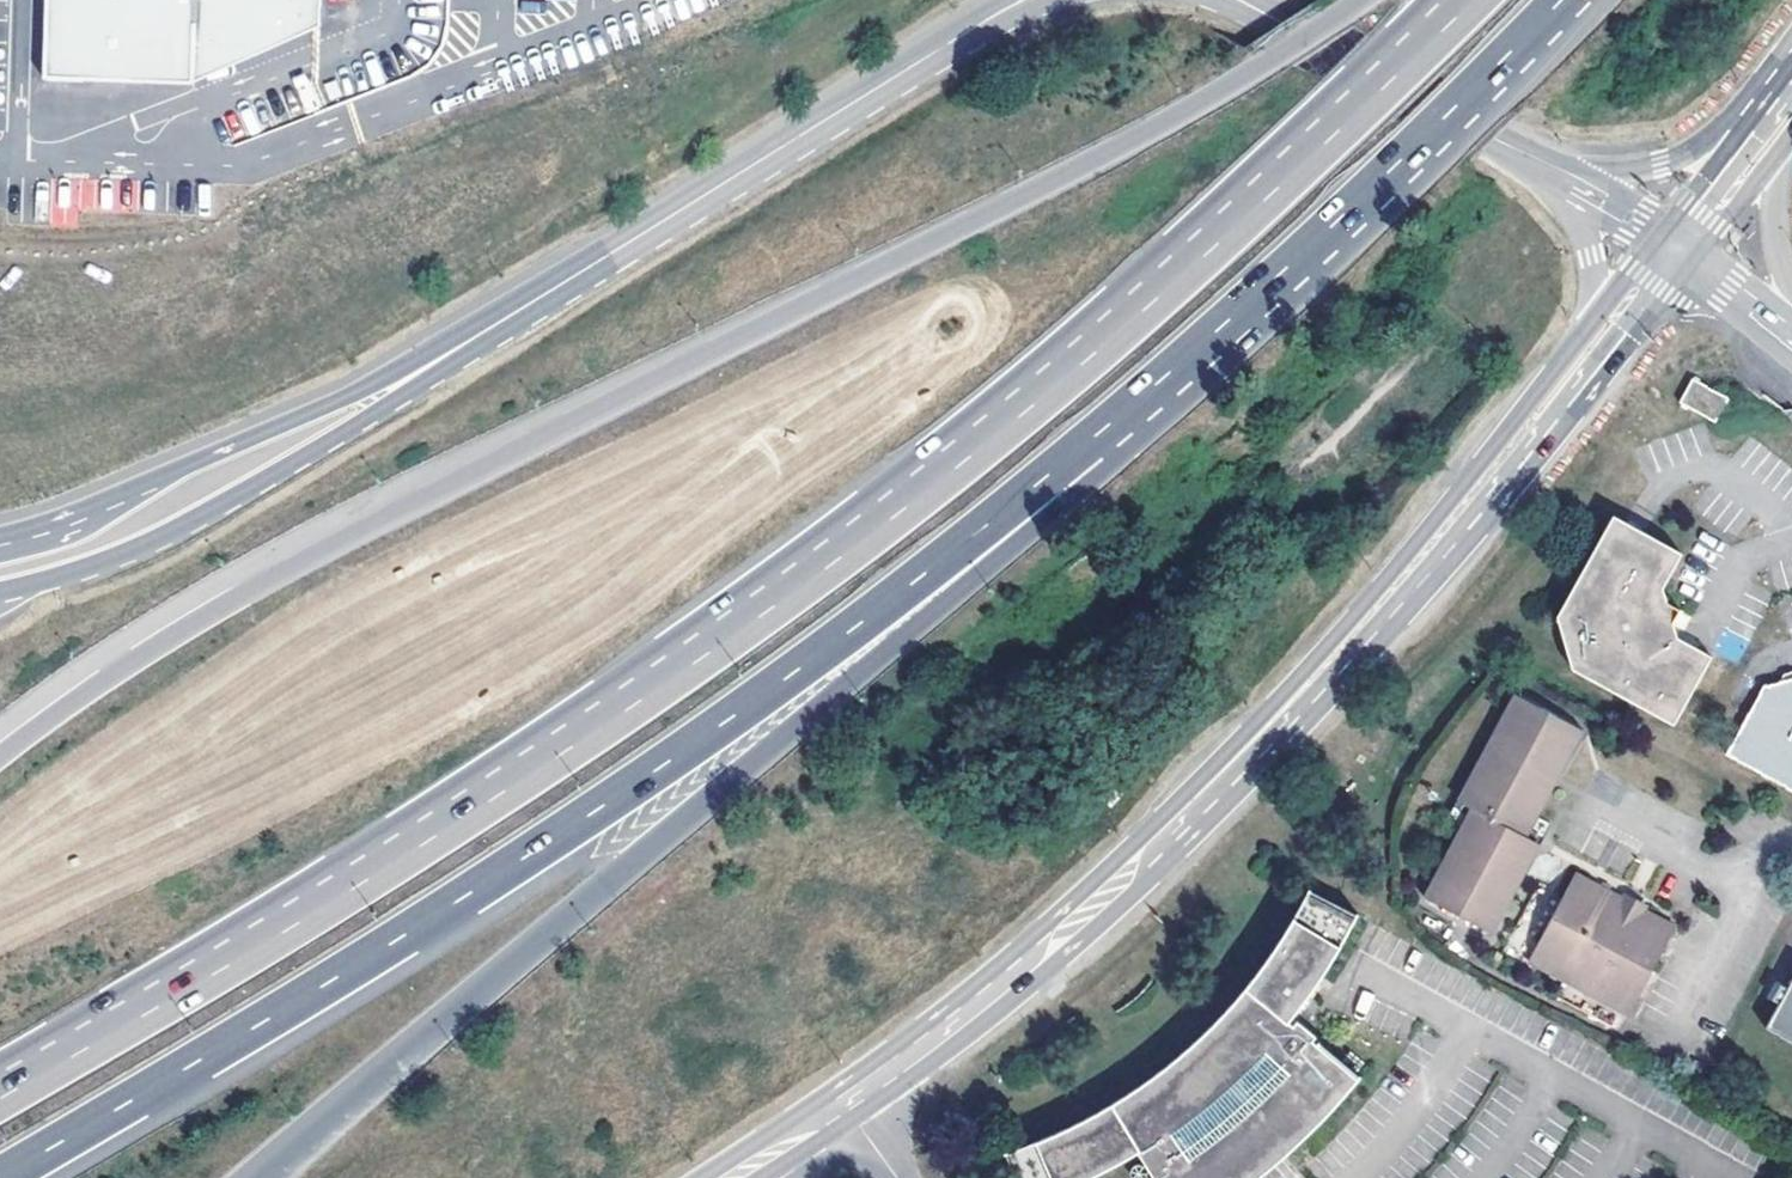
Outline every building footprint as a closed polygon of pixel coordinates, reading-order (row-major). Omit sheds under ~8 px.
[(44,79),(194,84),(321,27),(322,0),(47,0),(44,79)] [(1729,399),(1693,378),(1680,403),(1716,423),(1729,399)] [(1573,671),(1673,726),(1711,658),(1677,638),(1673,623),(1676,617),(1680,610),(1667,603),(1662,588),(1681,554),(1614,517),(1557,618),(1573,671)] [(1763,688),(1726,754),(1791,791),(1791,679),(1789,680),(1763,688)] [(1424,897),(1430,900),(1476,813),(1462,805),(1521,697),(1514,694),(1449,814),(1463,823),(1424,897)] [(1521,833),(1577,728),(1521,697),(1462,805),(1476,813),(1430,900),(1492,934),(1502,914),(1498,912),(1535,841),(1521,833)] [(1583,731),(1577,728),(1521,833),(1535,841),(1498,912),(1502,914),(1547,829),(1534,822),(1583,731)] [(1623,899),(1576,873),(1538,942),(1573,962),(1564,980),(1628,1015),(1676,927),(1644,911),(1647,906),(1635,900),(1626,895),(1623,899)] [(1009,1151),(1017,1177),(1084,1177),(1097,1173),(1121,1161),(1136,1152),(1153,1177),(1257,1177),(1261,1175),(1274,1165),(1280,1159),(1288,1153),(1300,1142),(1313,1129),(1324,1119),(1333,1109),(1345,1095),(1357,1080),(1311,1040),(1313,1038),(1296,1022),(1293,1025),(1289,1022),(1295,1014),(1303,1003),(1314,986),(1328,966),(1341,945),(1356,919),(1308,893),(1298,910),(1284,934),(1267,960),(1247,986),(1228,1008),(1207,1030),(1187,1049),(1164,1068),(1138,1088),(1103,1108),(1074,1124),(1047,1137),(1009,1151)] [(1528,960),(1564,980),(1573,962),(1538,942),(1528,960)] [(1791,1039),(1791,987),(1791,988),(1786,985),(1778,998),(1784,1002),(1770,1027),(1791,1039)]
